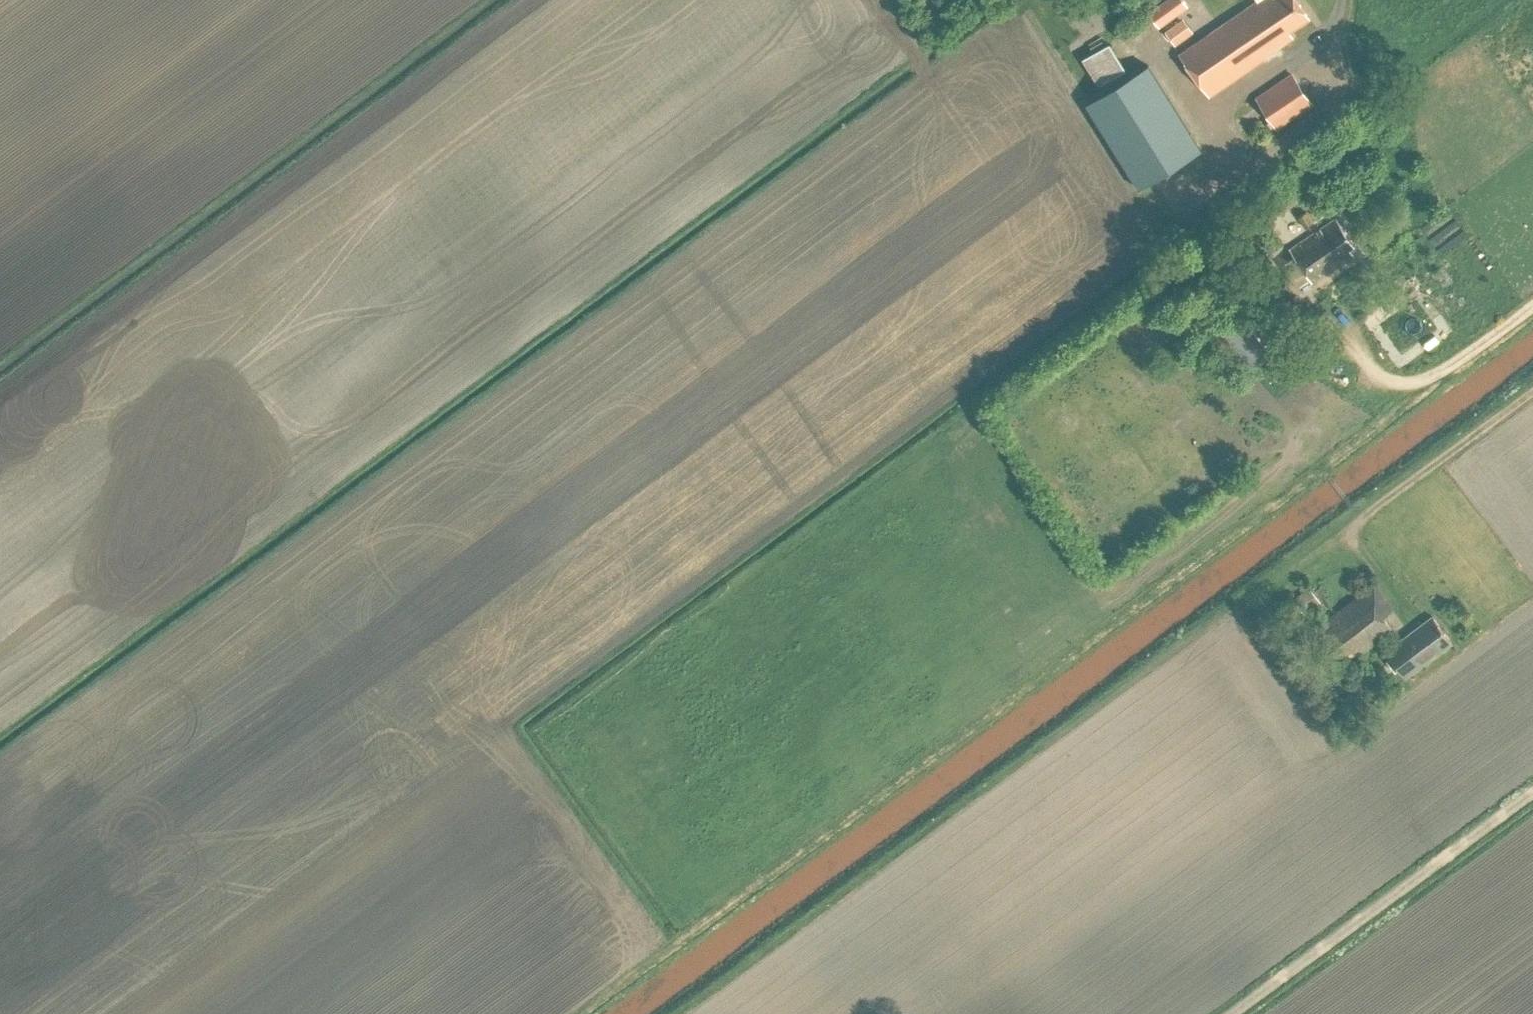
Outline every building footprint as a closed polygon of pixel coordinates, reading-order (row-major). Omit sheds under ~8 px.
[(1188,5),(1184,0),(1166,0),(1150,11),(1160,25),(1188,5)] [(1311,18),(1298,0),(1258,0),(1180,52),(1210,96),(1295,39),(1290,32),(1311,18)] [(1183,17),(1165,31),(1175,44),(1193,31),(1183,17)] [(1105,43),(1101,37),(1089,43),(1093,50),(1105,43)] [(1102,86),(1131,69),(1116,41),(1086,57),(1102,86)] [(1200,148),(1149,65),(1086,103),(1137,186),(1200,148)] [(1313,105),(1295,75),(1258,97),(1277,127),(1313,105)] [(1307,210),(1298,216),(1305,227),(1314,221),(1307,210)] [(1338,219),(1292,249),(1313,281),(1355,253),(1352,248),(1356,245),(1338,219)] [(1437,328),(1416,297),(1397,311),(1382,322),(1403,352),(1437,328)] [(1236,314),(1208,333),(1238,376),(1265,357),(1236,314)] [(1396,609),(1377,582),(1317,624),(1340,656),(1346,652),(1353,662),(1397,631),(1387,616),(1396,609)] [(1321,602),(1311,587),(1294,598),(1304,613),(1321,602)] [(1453,644),(1434,616),(1387,650),(1406,677),(1453,644)]
